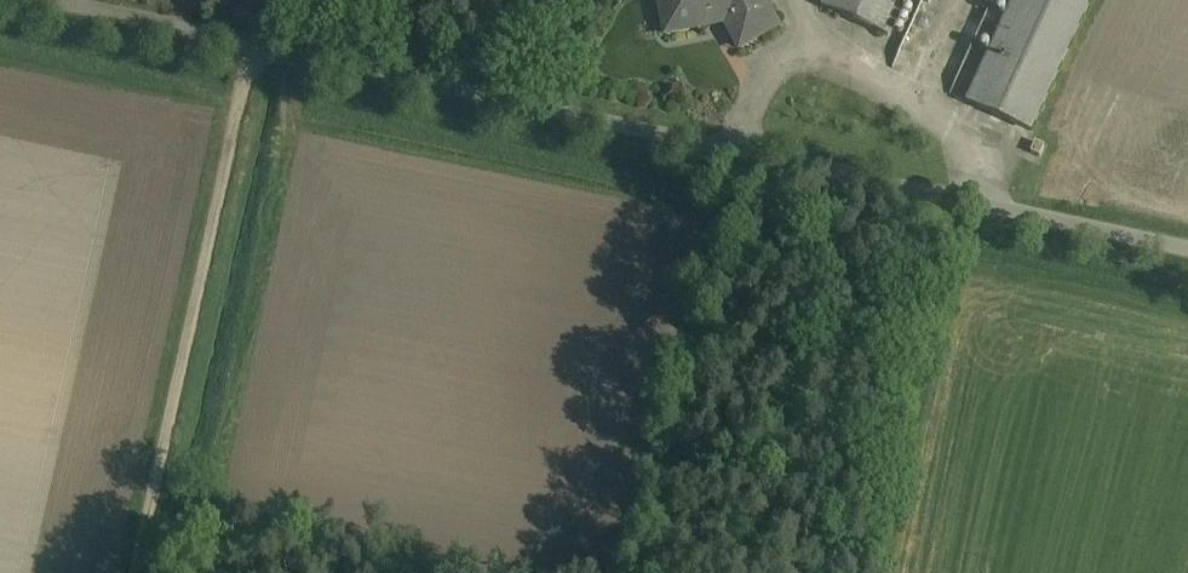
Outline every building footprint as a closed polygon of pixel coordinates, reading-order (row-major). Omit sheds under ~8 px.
[(777,28),(762,0),(659,0),(665,35),(725,26),(740,50),(777,28)] [(895,42),(914,0),(822,0),(818,7),(895,42)] [(1075,0),(914,0),(895,42),(887,59),(1020,119),(1075,0)]
